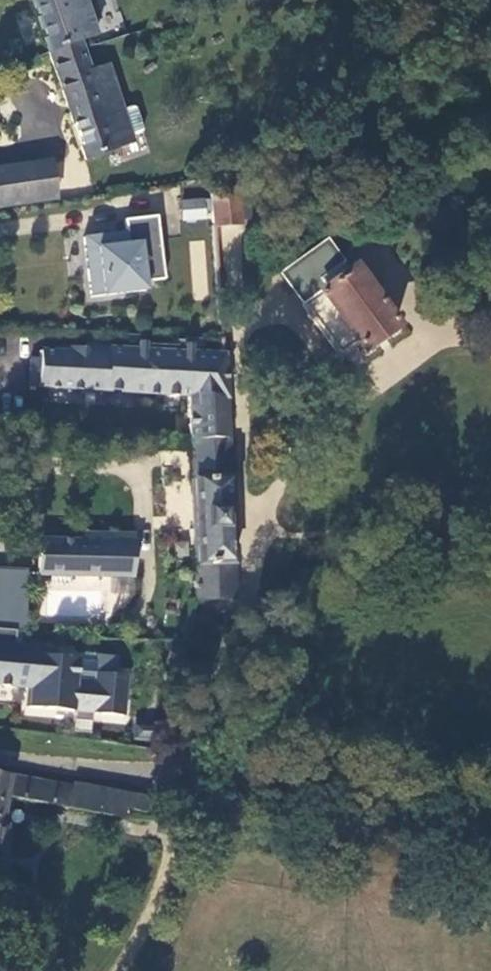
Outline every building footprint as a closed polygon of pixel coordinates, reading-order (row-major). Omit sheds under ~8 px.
[(48,53),(81,39),(83,42),(93,39),(85,11),(82,0),(30,0),(48,53)] [(81,39),(48,53),(85,160),(134,143),(131,136),(141,133),(143,129),(135,108),(132,106),(122,110),(106,64),(87,71),(80,50),(85,49),(83,42),(81,39)] [(57,197),(51,159),(0,167),(0,206),(57,197)] [(213,224),(241,222),(238,185),(210,187),(213,224)] [(206,197),(179,199),(181,220),(207,218),(206,197)] [(128,230),(85,234),(92,295),(147,288),(146,280),(166,277),(158,214),(126,218),(128,230)] [(208,220),(181,223),(183,240),(209,237),(208,220)] [(192,299),(208,299),(205,241),(189,241),(192,299)] [(346,273),(325,242),(281,273),(298,298),(299,298),(303,305),(301,306),(337,356),(354,344),(359,351),(394,326),(352,268),(346,273)] [(147,333),(126,332),(126,340),(147,341),(147,333)] [(190,442),(229,442),(226,353),(113,347),(112,340),(90,339),(89,352),(40,350),(40,358),(38,383),(38,386),(189,395),(190,442)] [(30,383),(38,383),(40,358),(32,357),(30,383)] [(191,479),(230,476),(229,442),(190,442),(191,479)] [(193,568),(234,566),(230,476),(191,479),(193,568)] [(38,574),(134,576),(135,542),(135,534),(84,533),(84,541),(38,540),(38,574)] [(25,625),(29,569),(0,566),(0,685),(25,687),(23,715),(75,719),(75,730),(93,731),(93,722),(127,724),(131,669),(118,668),(119,652),(19,646),(20,625),(25,625)] [(194,578),(194,598),(234,598),(234,566),(193,568),(194,578)] [(144,798),(70,784),(70,786),(0,773),(0,809),(3,795),(122,818),(123,807),(142,811),(144,798)]
